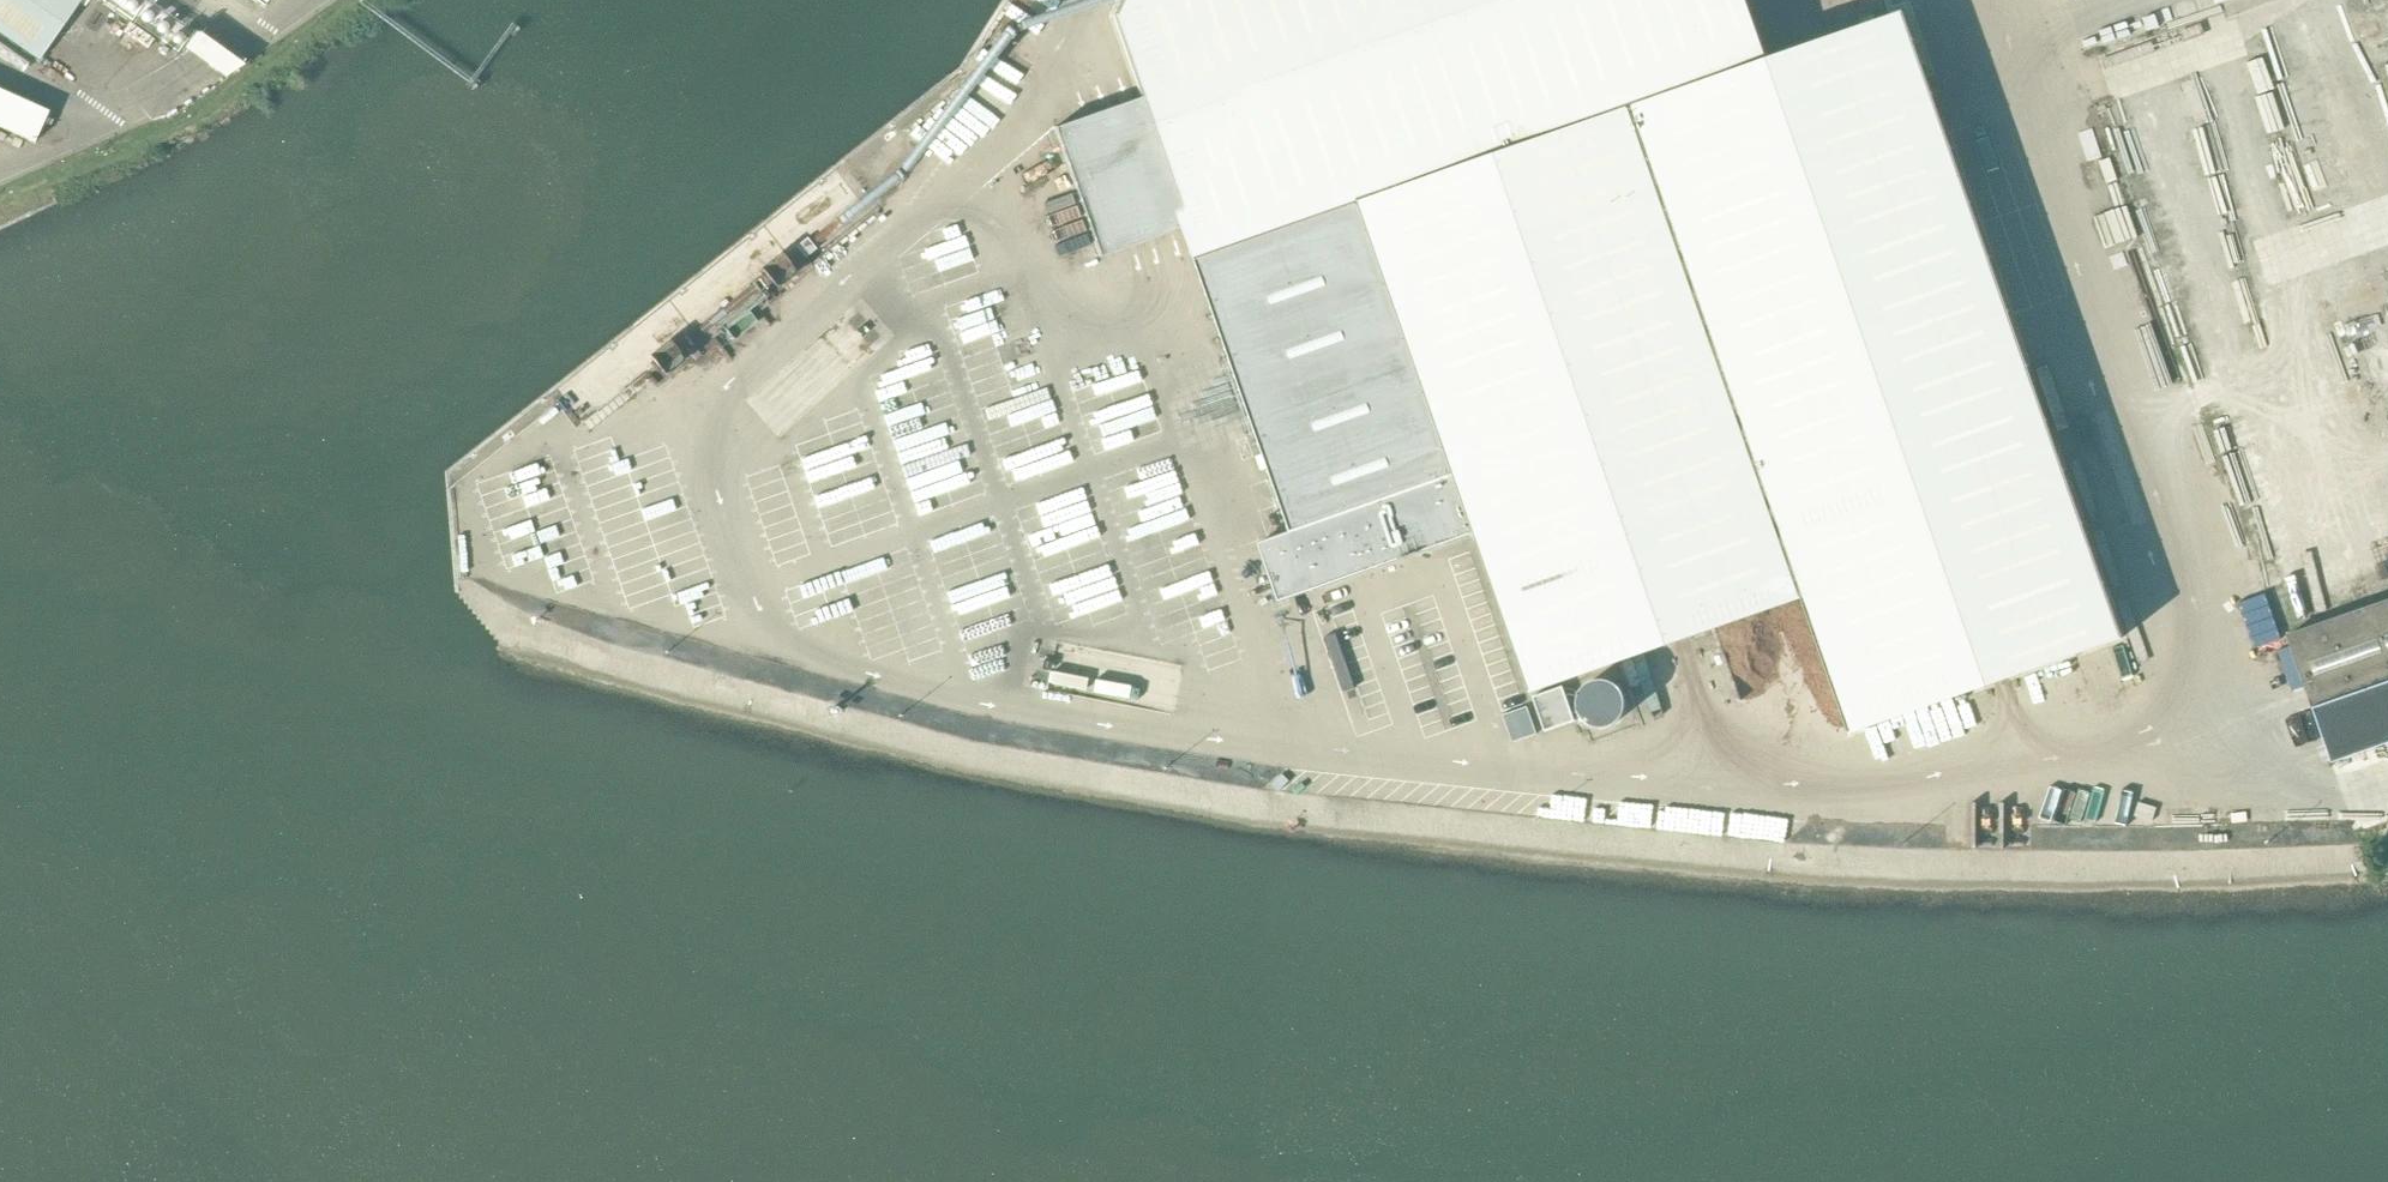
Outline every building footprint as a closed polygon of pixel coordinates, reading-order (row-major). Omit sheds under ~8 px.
[(38,61),(81,0),(0,0),(0,34),(38,61)] [(1747,0),(1119,0),(1112,15),(1141,97),(1117,105),(1054,127),(1099,256),(1186,226),(1197,257),(1196,258),(1197,260),(1265,455),(1291,531),(1265,540),(1259,542),(1280,602),(1383,565),(1398,560),(1476,533),(1532,692),(1760,612),(1803,597),(1824,658),(1851,733),(2123,638),(1933,96),(1905,10),(1768,59),(1747,0)] [(2288,636),(2332,762),(2387,742),(2387,601),(2288,636)]
